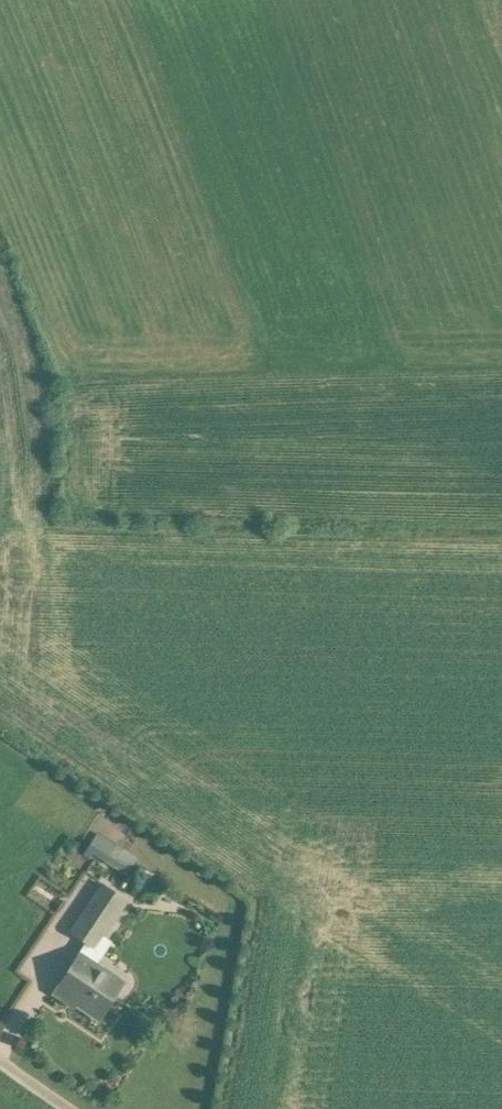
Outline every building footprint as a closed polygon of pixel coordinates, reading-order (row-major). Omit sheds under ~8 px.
[(105,861),(126,875),(138,857),(116,843),(105,861)] [(130,900),(117,892),(102,882),(83,912),(70,930),(88,942),(76,960),(75,960),(53,993),(66,1002),(69,997),(75,1002),(75,1003),(100,1019),(112,1001),(117,993),(126,980),(99,963),(113,941),(106,937),(130,900)]
